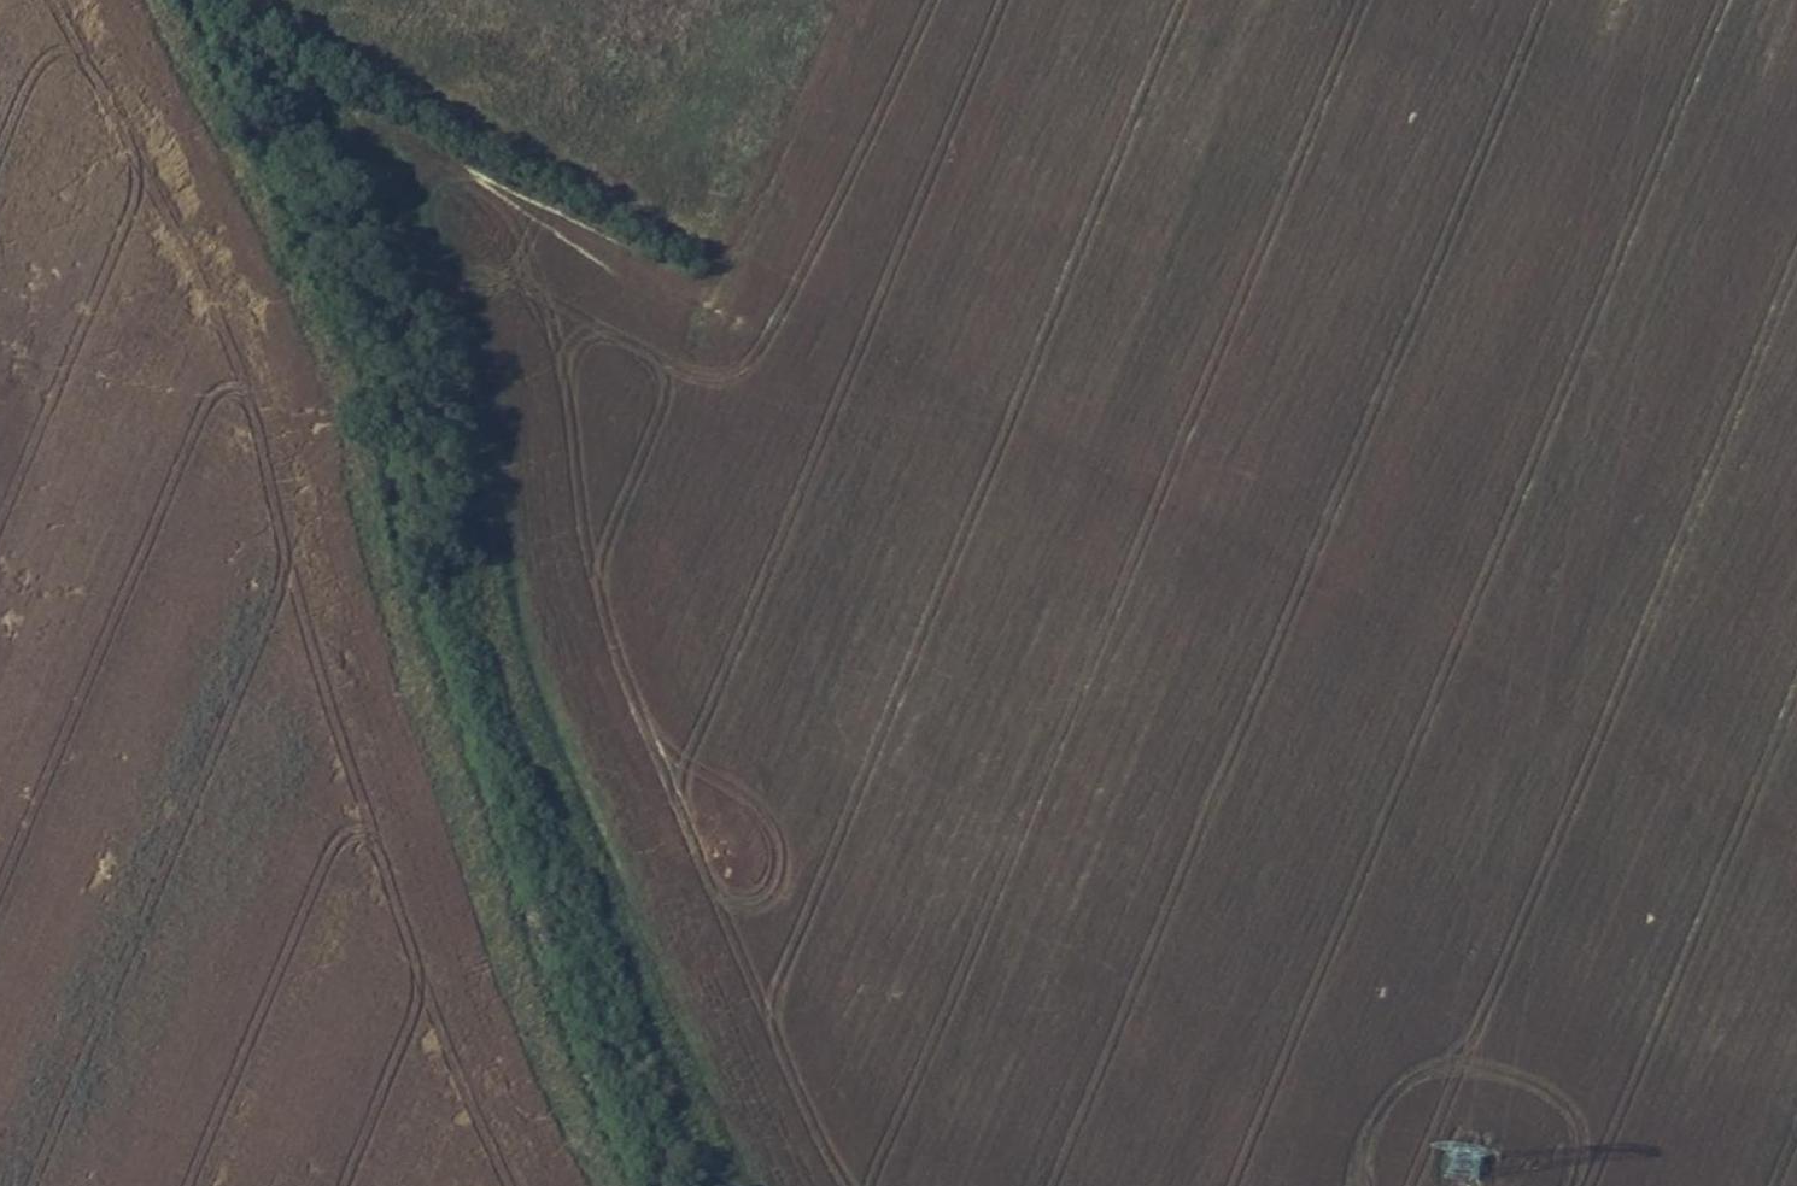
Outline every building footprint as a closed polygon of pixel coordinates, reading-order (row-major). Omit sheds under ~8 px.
[(1447,1174),(1477,1176),(1479,1159),(1449,1156),(1447,1174)]
